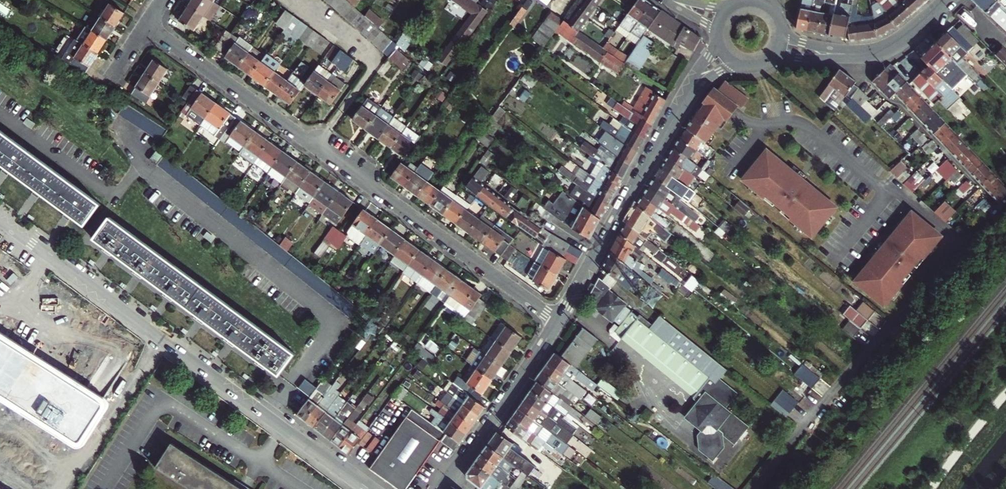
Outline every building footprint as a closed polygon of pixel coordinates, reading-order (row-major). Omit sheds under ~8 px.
[(214,3),(209,0),(193,0),(189,7),(205,17),(211,21),(215,15),(209,10),(214,3)] [(329,5),(335,9),(343,0),(334,0),(329,5)] [(335,9),(341,14),(350,4),(347,2),(346,0),(343,0),(335,9)] [(350,4),(355,8),(356,8),(362,1),(361,0),(346,0),(347,2),(350,4)] [(472,15),(448,47),(456,53),(457,51),(457,52),(487,12),(476,4),(470,0),(453,0),(472,15)] [(532,0),(529,0),(519,14),(524,17),(535,2),(532,0)] [(573,8),(577,11),(578,10),(589,18),(598,6),(591,0),(579,0),(573,8)] [(652,4),(646,0),(639,0),(634,7),(632,10),(630,13),(618,29),(628,37),(632,31),(636,26),(637,27),(640,22),(639,21),(652,4)] [(796,29),(807,31),(813,0),(802,0),(798,20),(796,29)] [(818,33),(824,2),(825,0),(813,0),(807,31),(818,33)] [(845,39),(848,28),(848,26),(852,10),(854,0),(849,0),(848,4),(842,3),(839,14),(834,12),(829,36),(845,39)] [(879,2),(888,16),(896,28),(899,26),(912,15),(898,0),(889,0),(888,1),(887,0),(877,0),(879,2)] [(912,15),(926,2),(925,0),(898,0),(912,15)] [(996,0),(972,0),(1005,32),(1005,15),(998,8),(1001,5),(996,0)] [(1001,5),(1005,10),(1005,0),(996,0),(1001,5)] [(835,4),(824,2),(818,33),(829,36),(834,12),(835,4)] [(869,7),(872,23),(877,38),(893,30),(896,28),(888,16),(879,2),(869,7)] [(111,4),(102,18),(116,27),(125,13),(111,4)] [(350,4),(341,14),(343,17),(346,19),(355,8),(350,4)] [(644,36),(650,27),(662,11),(652,4),(639,21),(640,22),(637,27),(636,26),(632,31),(643,38),(644,36)] [(195,31),(205,17),(189,7),(180,21),(195,31)] [(355,8),(346,19),(351,24),(360,13),(355,8)] [(577,11),(573,8),(564,20),(563,21),(565,22),(579,32),(589,18),(578,10),(577,11)] [(277,25),(285,31),(295,17),(286,11),(277,25)] [(380,20),(370,11),(366,18),(371,23),(376,27),(380,20)] [(662,11),(650,27),(679,47),(683,43),(695,51),(702,38),(662,11)] [(552,12),(534,37),(545,46),(556,31),(557,31),(565,22),(563,21),(564,20),(552,12)] [(360,13),(351,24),(356,28),(365,18),(360,13)] [(515,28),(518,25),(524,17),(519,14),(511,25),(515,28)] [(285,31),(281,37),(288,42),(292,36),(298,40),(298,39),(307,26),(295,17),(285,31)] [(102,18),(93,31),(107,40),(116,27),(102,18)] [(365,18),(356,28),(362,33),(371,23),(366,18),(365,18)] [(385,24),(380,20),(376,27),(381,31),(385,24)] [(565,22),(557,31),(621,75),(627,65),(625,63),(615,56),(604,49),(579,32),(565,22)] [(371,23),(362,33),(367,38),(376,27),(371,23)] [(849,40),(849,42),(877,38),(872,23),(848,26),(848,28),(849,40)] [(298,39),(305,44),(314,31),(307,26),(298,39)] [(376,27),(367,38),(373,43),(382,32),(381,31),(376,27)] [(953,27),(937,43),(953,60),(976,84),(981,79),(962,59),(973,47),(953,27)] [(99,54),(107,40),(93,31),(84,44),(99,54)] [(314,31),(305,44),(312,48),(321,36),(314,31)] [(215,49),(221,52),(232,35),(227,32),(215,49)] [(373,43),(378,47),(387,37),(382,32),(373,43)] [(619,38),(614,34),(614,35),(611,39),(608,43),(613,47),(619,38)] [(239,40),(232,35),(221,52),(227,57),(225,58),(239,68),(253,49),(240,39),(239,40)] [(62,59),(75,38),(71,36),(58,56),(62,59)] [(321,36),(312,48),(321,55),(330,43),(321,36)] [(654,43),(644,36),(643,38),(625,63),(627,65),(638,71),(651,53),(648,51),(654,43)] [(387,37),(378,47),(383,52),(392,42),(387,37)] [(85,74),(99,54),(84,44),(75,38),(62,59),(85,74)] [(392,42),(383,52),(389,57),(396,50),(397,48),(399,47),(392,42)] [(608,43),(604,49),(615,56),(619,50),(613,47),(608,43)] [(924,62),(945,82),(954,73),(945,64),(949,60),(951,62),(953,60),(937,43),(921,58),(922,60),(924,62)] [(448,47),(438,60),(447,66),(457,52),(457,51),(456,53),(448,47)] [(253,49),(239,68),(252,77),(266,58),(253,49)] [(1002,49),(995,56),(1005,66),(1005,52),(1002,49)] [(389,57),(388,59),(403,72),(411,63),(396,50),(389,57)] [(332,63),(339,68),(347,55),(341,51),(332,63)] [(347,55),(339,68),(345,73),(354,60),(347,55)] [(266,58),(252,77),(265,86),(275,72),(280,65),(267,56),(266,58)] [(154,60),(145,74),(160,83),(169,69),(154,60)] [(925,69),(913,81),(935,105),(939,101),(948,110),(961,98),(945,82),(924,62),(921,65),(925,69)] [(880,89),(898,73),(890,65),(873,82),(880,89)] [(305,86),(318,96),(321,93),(333,76),(319,66),(306,84),(305,86)] [(820,97),(825,103),(833,92),(835,94),(838,90),(846,97),(848,94),(852,97),(857,92),(859,88),(855,84),(857,82),(840,70),(820,97)] [(275,72),(265,86),(278,96),(288,82),(275,72)] [(890,99),(895,94),(907,83),(898,73),(880,89),(890,99)] [(147,103),(160,83),(145,74),(132,94),(147,103)] [(288,82),(278,96),(291,105),(305,86),(306,84),(293,75),(288,82)] [(321,93),(318,96),(331,105),(346,85),(333,76),(321,93)] [(434,83),(426,77),(422,81),(431,88),(434,83)] [(696,116),(687,128),(706,144),(720,126),(723,129),(740,109),(743,111),(750,101),(727,82),(720,91),(721,93),(710,107),(700,119),(696,116)] [(895,94),(905,104),(917,93),(907,83),(895,94)] [(601,89),(593,84),(590,89),(597,94),(601,89)] [(184,97),(190,102),(197,91),(191,87),(184,97)] [(625,102),(623,105),(629,110),(653,126),(662,110),(667,101),(651,92),(652,90),(647,87),(635,109),(625,102)] [(866,101),(868,100),(864,95),(865,94),(859,88),(857,92),(852,97),(853,98),(861,106),(866,101)] [(620,124),(623,126),(630,131),(646,140),(653,126),(629,110),(623,105),(601,89),(597,94),(594,99),(603,105),(605,102),(620,113),(622,110),(627,113),(620,124)] [(217,105),(197,91),(190,102),(188,101),(182,110),(188,115),(187,116),(202,126),(217,105)] [(917,93),(905,104),(915,114),(926,103),(917,93)] [(864,109),(861,106),(853,98),(847,104),(866,123),(872,117),(864,109)] [(353,120),(366,130),(372,121),(382,109),(368,99),(353,120)] [(704,102),(696,116),(700,119),(710,107),(704,102)] [(119,114),(161,141),(169,130),(126,103),(119,114)] [(915,114),(924,124),(936,113),(926,103),(915,114)] [(864,109),(872,117),(877,112),(869,104),(864,109)] [(202,126),(221,140),(237,119),(217,105),(202,126)] [(366,130),(379,139),(395,118),(382,109),(372,121),(366,130)] [(892,117),(895,114),(891,110),(883,117),(878,111),(877,112),(872,117),(882,126),(892,117)] [(895,114),(892,117),(896,122),(902,116),(898,112),(895,114)] [(934,134),(945,123),(936,113),(924,124),(927,126),(934,134)] [(468,120),(461,114),(458,119),(464,124),(468,120)] [(395,118),(379,139),(392,148),(405,129),(401,127),(403,124),(395,118)] [(241,154),(245,148),(256,133),(237,119),(221,140),(241,154)] [(601,126),(608,132),(624,144),(639,152),(646,140),(630,131),(623,126),(620,131),(605,121),(601,126)] [(955,133),(945,123),(934,134),(943,144),(955,133)] [(405,129),(392,148),(405,158),(420,137),(407,127),(405,129)] [(706,144),(687,128),(681,138),(708,160),(711,157),(706,153),(711,147),(706,144)] [(0,129),(0,163),(8,169),(38,191),(70,215),(85,226),(101,204),(0,129)] [(912,136),(923,147),(929,141),(918,130),(912,136)] [(622,153),(619,158),(631,165),(639,152),(624,144),(608,132),(603,139),(622,153)] [(245,148),(259,158),(270,143),(256,133),(245,148)] [(495,140),(486,133),(480,141),(489,147),(495,140)] [(943,144),(953,155),(965,143),(955,133),(943,144)] [(675,148),(702,170),(709,176),(714,170),(706,164),(708,160),(681,138),(675,148)] [(270,143),(259,158),(255,164),(269,174),(284,153),(270,143)] [(924,150),(931,157),(939,148),(935,145),(934,146),(932,143),(924,150)] [(953,155),(963,165),(974,154),(965,143),(953,155)] [(608,169),(624,179),(628,172),(631,165),(619,158),(616,165),(608,159),(606,161),(602,158),(604,155),(602,153),(603,151),(596,146),(592,151),(588,148),(585,152),(587,153),(608,169)] [(711,147),(706,153),(711,157),(716,152),(711,147)] [(702,170),(675,148),(668,158),(694,177),(695,178),(702,170)] [(931,157),(930,158),(932,160),(942,160),(944,158),(947,161),(949,159),(939,148),(931,157)] [(158,167),(158,166),(166,155),(159,150),(151,162),(158,167)] [(757,159),(741,179),(764,197),(765,195),(790,215),(789,217),(811,235),(835,206),(802,179),(801,178),(799,181),(794,176),(796,174),(789,169),(767,151),(759,161),(757,159)] [(284,153),(269,174),(283,184),(298,163),(284,153)] [(597,180),(600,182),(617,192),(624,179),(608,169),(587,153),(583,158),(596,168),(599,163),(600,164),(598,167),(604,171),(597,180)] [(972,174),(984,164),(974,154),(963,165),(972,174)] [(694,177),(668,158),(663,166),(688,186),(694,177)] [(947,161),(939,169),(945,176),(954,167),(947,161)] [(297,194),(301,188),(312,173),(305,168),(298,163),(283,184),(297,194)] [(402,163),(392,177),(405,187),(418,168),(411,163),(407,167),(402,163)] [(481,163),(477,169),(491,178),(495,173),(481,163)] [(792,164),(789,169),(796,174),(794,176),(799,181),(801,178),(802,179),(805,175),(792,164)] [(982,184),(993,174),(984,164),(972,174),(982,184)] [(688,186),(663,166),(656,177),(681,196),(688,186)] [(405,187),(418,196),(428,182),(422,178),(425,173),(418,168),(405,187)] [(918,169),(905,182),(915,192),(928,180),(918,169)] [(959,169),(950,179),(956,185),(966,176),(959,169)] [(312,173),(301,188),(315,197),(325,182),(319,178),(312,173)] [(503,183),(505,184),(507,181),(495,173),(491,178),(491,179),(500,186),(503,183)] [(982,184),(992,195),(1003,184),(993,174),(982,184)] [(584,190),(589,193),(591,191),(585,186),(586,185),(575,176),(572,180),(584,190)] [(478,195),(485,186),(474,177),(467,186),(478,195)] [(656,177),(649,187),(665,200),(666,199),(678,209),(688,218),(693,211),(680,201),(682,198),(681,196),(656,177)] [(505,188),(514,195),(519,190),(507,181),(505,184),(507,186),(505,188)] [(970,185),(967,181),(960,188),(963,191),(970,185)] [(310,204),(324,214),(340,193),(325,182),(315,197),(310,204)] [(428,182),(418,196),(431,205),(441,191),(428,182)] [(600,182),(593,196),(609,205),(617,192),(600,182)] [(992,195),(1000,203),(1005,196),(1005,187),(1003,184),(992,195)] [(485,186),(478,195),(490,204),(497,195),(485,186)] [(441,191),(431,205),(444,215),(457,196),(444,187),(441,191)] [(665,200),(649,187),(644,196),(665,213),(670,208),(675,212),(678,209),(666,199),(665,200)] [(585,208),(601,220),(605,214),(609,205),(593,196),(589,193),(584,190),(582,191),(586,194),(583,199),(593,206),(591,209),(586,205),(585,208)] [(972,196),(970,199),(975,204),(984,196),(979,190),(972,196)] [(528,198),(519,191),(515,196),(524,203),(528,198)] [(585,208),(564,191),(554,204),(550,201),(544,208),(546,210),(555,217),(571,228),(591,239),(601,220),(585,208)] [(340,193),(324,214),(338,224),(354,203),(340,193)] [(457,196),(444,215),(457,224),(467,210),(470,204),(458,195),(457,196)] [(497,195),(490,204),(501,212),(508,203),(497,195)] [(668,215),(665,213),(644,196),(639,204),(637,206),(670,232),(672,229),(668,225),(671,221),(666,218),(668,215)] [(740,200),(734,206),(744,214),(750,208),(740,200)] [(947,200),(936,212),(946,222),(957,211),(947,200)] [(980,206),(992,217),(996,211),(986,200),(980,206)] [(514,221),(520,212),(508,203),(501,212),(507,218),(508,217),(514,221)] [(544,208),(537,203),(533,209),(542,216),(546,210),(544,208)] [(627,223),(648,240),(654,233),(666,243),(673,235),(670,232),(637,206),(627,223)] [(734,206),(733,208),(743,216),(744,214),(734,206)] [(379,221),(364,210),(347,234),(362,244),(363,243),(379,221)] [(457,224),(469,233),(479,219),(467,210),(457,224)] [(555,217),(546,210),(542,216),(548,221),(551,223),(555,217)] [(873,256),(856,278),(865,286),(864,288),(884,304),(902,281),(900,280),(920,255),(922,256),(940,233),(910,210),(884,243),(883,244),(885,246),(881,251),(879,249),(873,256)] [(526,231),(536,238),(543,228),(520,212),(514,221),(526,231)] [(479,219),(469,233),(482,243),(495,225),(482,216),(479,219)] [(237,345),(262,363),(268,368),(272,371),(279,376),(295,355),(110,218),(94,239),(108,250),(114,254),(139,273),(145,277),(165,292),(171,296),(200,318),(206,322),(231,341),(237,345)] [(277,221),(271,230),(274,232),(281,224),(277,221)] [(376,253),(381,246),(393,230),(379,221),(363,243),(376,253)] [(726,221),(721,228),(724,230),(726,232),(732,225),(726,221)] [(648,240),(627,223),(620,235),(643,253),(652,260),(660,250),(648,240)] [(495,225),(482,243),(502,257),(510,245),(515,239),(495,225)] [(331,244),(332,244),(341,232),(335,228),(326,240),(331,244)] [(534,240),(544,246),(552,234),(543,228),(536,238),(534,240)] [(381,246),(395,256),(406,240),(393,230),(381,246)] [(341,232),(332,244),(338,249),(347,237),(341,232)] [(545,246),(550,249),(558,237),(552,234),(544,246),(545,246)] [(611,252),(632,269),(638,259),(643,253),(620,235),(611,252)] [(550,249),(557,253),(564,241),(558,237),(550,249)] [(298,250),(285,239),(281,245),(283,247),(289,252),(294,256),(298,250)] [(869,253),(873,256),(879,249),(881,251),(885,246),(883,244),(884,243),(879,239),(869,253)] [(395,256),(409,266),(420,250),(406,240),(395,256)] [(563,256),(566,250),(570,244),(564,241),(557,253),(563,256)] [(323,243),(315,254),(321,258),(329,247),(323,243)] [(570,244),(566,250),(580,258),(583,252),(570,244)] [(510,245),(502,257),(508,261),(509,260),(512,255),(516,250),(510,245)] [(545,246),(536,262),(558,275),(567,259),(563,256),(557,253),(550,249),(545,246)] [(403,274),(418,284),(434,261),(420,250),(409,266),(403,274)] [(580,258),(566,250),(563,256),(567,259),(576,264),(580,258)] [(609,273),(617,280),(629,290),(636,280),(640,276),(635,272),(632,269),(611,252),(602,268),(604,270),(609,273)] [(687,259),(682,266),(694,276),(699,269),(687,259)] [(418,284),(425,289),(431,281),(437,286),(449,271),(434,261),(418,284)] [(533,281),(550,290),(558,275),(536,262),(529,273),(529,276),(534,279),(533,281)] [(681,284),(662,268),(657,274),(676,290),(681,284)] [(637,270),(635,272),(640,276),(644,279),(646,277),(637,270)] [(446,304),(447,302),(462,281),(449,271),(437,286),(432,294),(446,304)] [(617,280),(609,273),(607,276),(607,275),(604,280),(612,287),(617,280)] [(676,290),(657,274),(650,284),(669,299),(676,290)] [(600,276),(596,285),(587,300),(614,321),(616,320),(623,325),(621,327),(615,323),(611,328),(612,333),(621,340),(623,337),(695,395),(694,397),(699,401),(687,417),(702,430),(703,430),(708,425),(713,424),(718,429),(719,428),(724,432),(724,434),(735,443),(749,427),(725,408),(737,393),(720,379),(727,369),(660,315),(653,324),(640,313),(638,315),(626,305),(627,303),(610,289),(612,287),(604,280),(600,276)] [(431,281),(425,289),(432,294),(437,286),(431,281)] [(447,302),(454,307),(458,301),(466,306),(461,312),(459,315),(465,319),(467,317),(480,299),(474,295),(476,291),(462,281),(447,302)] [(480,299),(467,317),(473,321),(486,303),(480,299)] [(461,312),(466,306),(458,301),(454,307),(461,312)] [(859,312),(870,321),(877,312),(867,303),(859,312)] [(852,321),(862,329),(870,321),(859,312),(852,306),(845,315),(852,321)] [(845,329),(855,338),(862,329),(852,321),(845,329)] [(503,323),(492,338),(512,352),(522,337),(503,323)] [(584,329),(562,357),(576,368),(598,340),(584,329)] [(77,449),(108,400),(0,332),(0,400),(77,449)] [(481,351),(482,352),(492,338),(488,335),(478,349),(481,351)] [(492,338),(482,352),(502,366),(512,352),(492,338)] [(412,350),(422,358),(432,366),(438,358),(424,348),(422,350),(416,346),(412,350)] [(471,365),(478,370),(492,380),(502,366),(482,352),(481,351),(471,365)] [(556,353),(549,362),(571,379),(574,375),(585,384),(590,378),(576,368),(562,357),(556,353)] [(571,379),(549,362),(543,371),(567,389),(577,397),(582,400),(588,391),(571,379)] [(795,374),(813,388),(821,378),(803,364),(795,374)] [(468,384),(464,390),(478,401),(492,380),(478,370),(468,384)] [(577,397),(567,389),(543,371),(535,380),(537,382),(570,406),(577,397)] [(333,386),(306,422),(314,428),(340,394),(335,391),(344,380),(340,377),(333,386)] [(297,415),(306,422),(333,386),(324,379),(297,415)] [(457,384),(464,390),(468,384),(461,379),(457,384)] [(603,379),(598,385),(618,400),(623,394),(603,379)] [(570,406),(537,382),(531,391),(555,408),(558,405),(583,424),(587,418),(570,406)] [(449,393),(480,417),(486,408),(478,401),(464,390),(457,384),(455,383),(448,392),(449,393)] [(394,396),(401,401),(409,391),(401,386),(394,396)] [(555,408),(531,391),(525,399),(555,421),(560,425),(565,428),(567,430),(573,435),(578,428),(564,418),(566,416),(555,408)] [(788,418),(797,400),(780,391),(771,408),(788,418)] [(340,394),(314,428),(323,435),(340,412),(336,408),(345,396),(341,393),(340,394)] [(331,441),(340,448),(357,425),(352,421),(358,413),(359,413),(367,403),(369,404),(374,398),(368,393),(348,418),(331,441)] [(354,393),(350,399),(353,402),(358,396),(354,393)] [(442,401),(473,426),(480,417),(449,393),(442,401)] [(467,435),(473,426),(442,401),(439,399),(436,404),(444,410),(441,414),(467,435)] [(525,399),(519,408),(551,431),(554,427),(552,425),(555,421),(525,399)] [(323,435),(331,441),(348,418),(344,415),(352,404),(348,402),(340,412),(323,435)] [(551,431),(519,408),(513,417),(546,441),(554,448),(561,439),(551,431)] [(593,409),(588,415),(598,422),(602,417),(593,409)] [(366,423),(371,427),(381,414),(376,410),(366,423)] [(370,469),(388,482),(398,488),(407,488),(442,441),(447,434),(436,426),(414,410),(370,469)] [(467,435),(441,414),(435,410),(433,412),(441,419),(436,426),(447,434),(461,444),(467,435)] [(546,441),(513,417),(506,427),(519,437),(539,451),(546,441)] [(349,455),(367,432),(359,427),(362,423),(360,421),(357,425),(340,448),(349,455)] [(723,446),(724,434),(724,432),(719,428),(718,429),(713,424),(708,425),(703,430),(702,430),(698,435),(699,450),(708,457),(712,452),(716,456),(723,446)] [(563,435),(567,430),(565,428),(560,425),(557,429),(563,435)] [(519,437),(506,427),(501,434),(498,432),(488,446),(515,465),(517,467),(523,471),(528,475),(547,488),(548,488),(554,481),(510,449),(519,437)] [(442,441),(455,451),(461,444),(447,434),(442,441)] [(159,463),(194,488),(244,488),(177,439),(159,463)] [(508,474),(515,465),(488,446),(482,454),(508,474)] [(563,454),(554,448),(550,453),(559,460),(563,454)] [(708,457),(707,459),(713,464),(718,457),(716,456),(712,452),(708,457)] [(508,474),(482,454),(476,463),(501,482),(502,483),(508,474)] [(476,463),(468,474),(468,479),(481,488),(495,488),(496,487),(498,488),(500,486),(499,484),(501,482),(476,463)] [(567,482),(572,475),(560,466),(555,473),(567,482)] [(516,473),(513,478),(516,480),(520,474),(523,471),(517,467),(515,470),(516,473)] [(716,474),(709,483),(717,488),(735,488),(716,474)] [(507,486),(510,488),(515,482),(516,480),(513,478),(507,486)]
